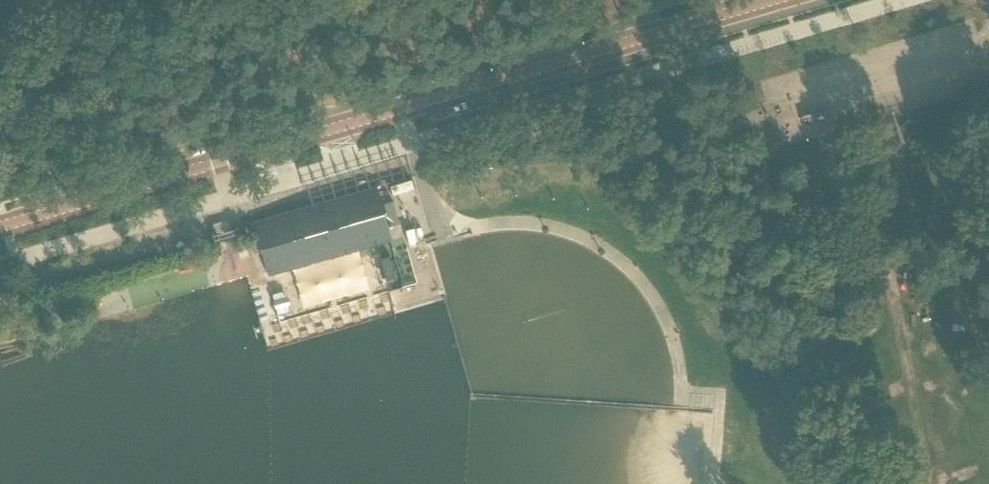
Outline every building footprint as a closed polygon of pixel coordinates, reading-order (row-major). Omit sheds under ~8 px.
[(411,179),(392,186),(396,197),(415,191),(411,179)] [(377,186),(253,222),(269,276),(377,245),(373,230),(388,225),(377,186)] [(372,248),(373,258),(376,257),(377,285),(410,283),(408,246),(372,248)]
